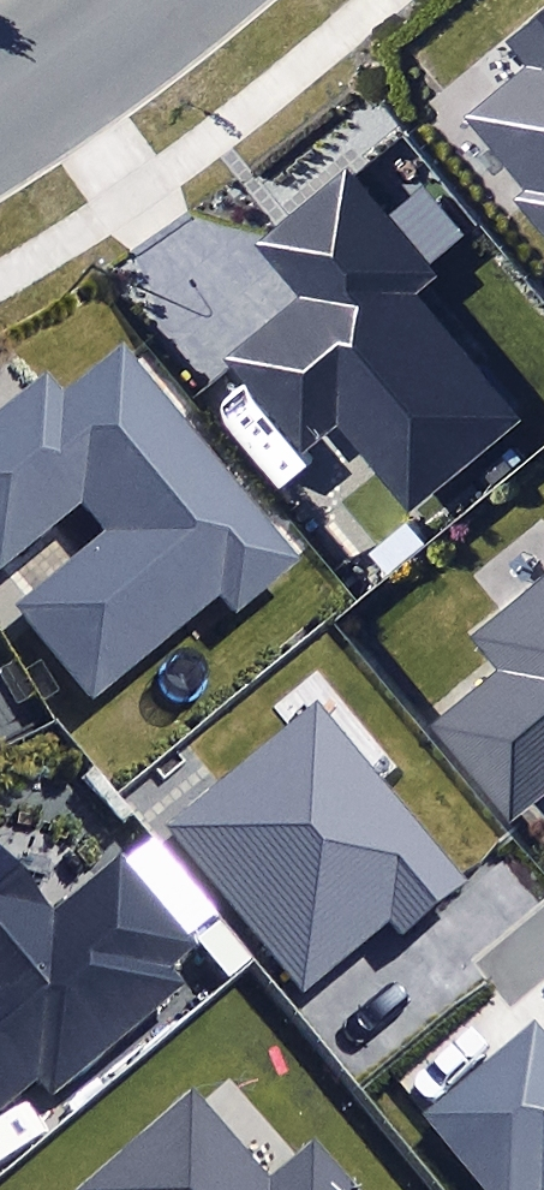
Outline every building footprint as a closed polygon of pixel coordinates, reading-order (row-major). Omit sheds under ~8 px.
[(543,243),(543,14),(510,42),(529,66),(464,120),(523,191),(510,202),(543,243)] [(339,427),(409,510),(519,418),(413,294),(435,275),(345,169),(253,246),(296,297),(223,359),(305,456),(339,427)] [(93,701),(220,596),(236,615),(305,558),(123,340),(61,391),(47,373),(0,412),(0,569),(83,500),(106,528),(13,605),(93,701)] [(369,554),(386,574),(423,543),(405,523),(369,554)] [(506,824),(543,793),(543,578),(473,636),(498,666),(425,726),(506,824)] [(166,824),(301,988),(389,917),(401,932),(465,880),(317,701),(166,824)] [(39,1077),(53,1094),(187,983),(174,968),(199,947),(123,856),(52,915),(0,852),(0,1109),(39,1077)] [(534,1022),(424,1114),(487,1189),(539,1189),(540,1189),(543,1189),(543,1033),(534,1022)] [(315,1140),(272,1178),(193,1088),(76,1189),(359,1189),(315,1140)]
